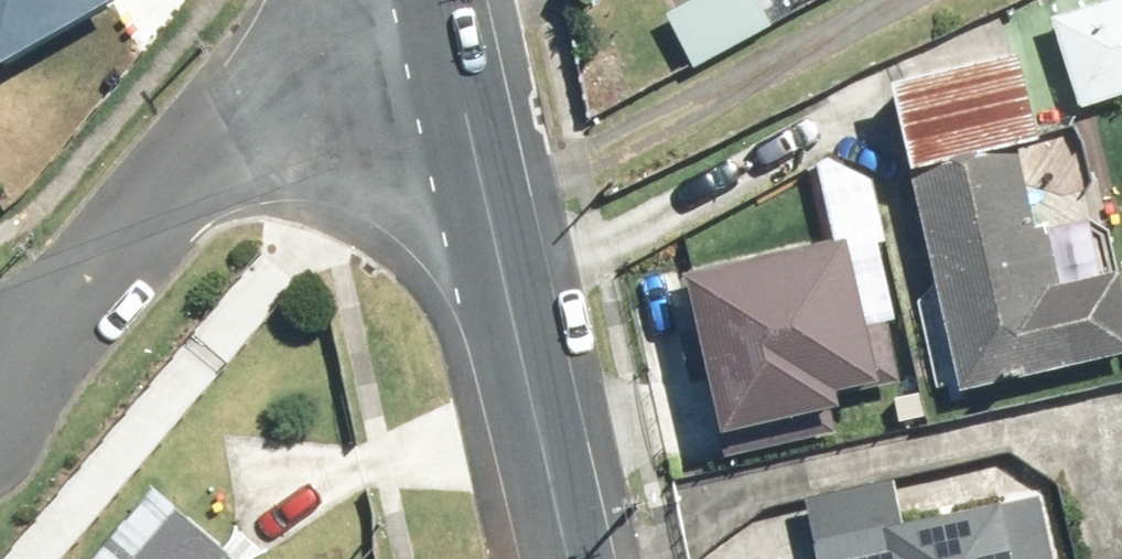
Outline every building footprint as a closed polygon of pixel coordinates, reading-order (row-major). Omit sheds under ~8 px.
[(111,0),(0,0),(0,62),(111,0)] [(1081,105),(1121,93),(1121,2),(1056,21),(1081,105)] [(888,96),(906,166),(1029,135),(1012,65),(888,96)] [(1121,353),(1121,319),(1113,280),(1044,296),(1012,158),(910,181),(958,394),(1065,370),(1065,366),(1121,353)] [(822,230),(671,260),(706,434),(858,403),(822,230)] [(1047,518),(996,527),(992,505),(807,536),(811,558),(1054,558),(1047,518)] [(166,509),(123,558),(224,558),(166,509)]
